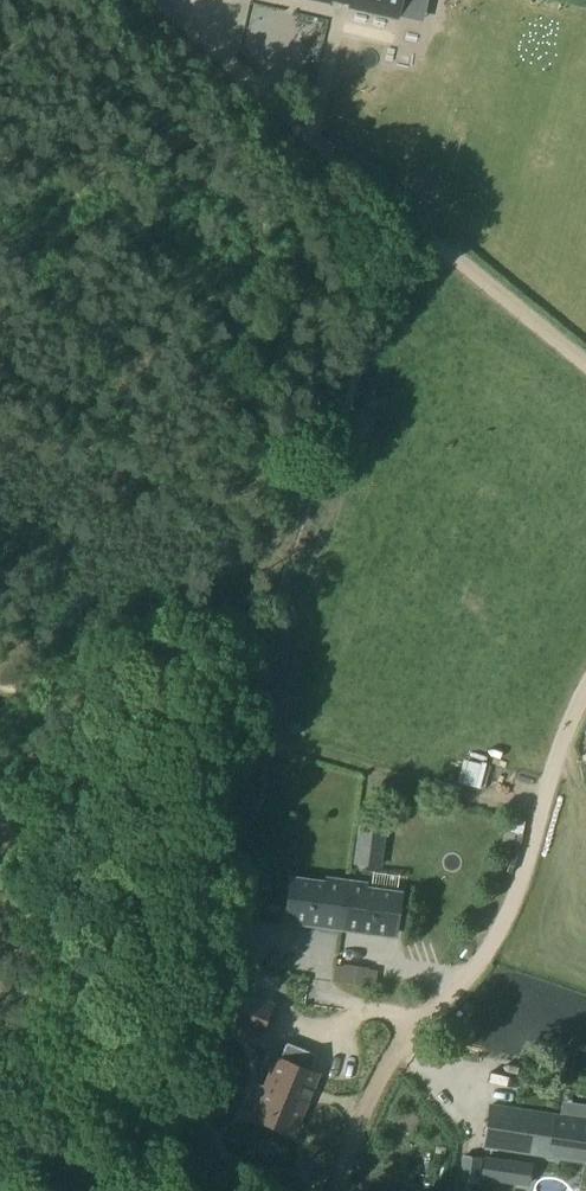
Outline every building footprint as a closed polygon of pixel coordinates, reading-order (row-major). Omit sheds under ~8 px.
[(348,3),(347,7),(397,19),(401,0),(334,0),(348,3)] [(459,783),(474,787),(480,763),(465,759),(459,783)] [(342,932),(346,882),(327,880),(326,886),(293,883),(289,925),(323,928),(322,930),(342,932)] [(396,935),(399,893),(366,889),(366,884),(346,882),(342,932),(362,933),(362,932),(396,935)] [(365,985),(367,972),(344,969),(342,982),(365,985)] [(259,1035),(271,1005),(223,985),(210,1015),(259,1035)] [(267,1088),(255,1118),(291,1132),(314,1074),(306,1071),(313,1054),(286,1043),(267,1088)] [(484,1146),(585,1162),(585,1107),(562,1103),(560,1117),(490,1106),(484,1146)] [(527,1186),(531,1165),(484,1158),(481,1179),(527,1186)]
